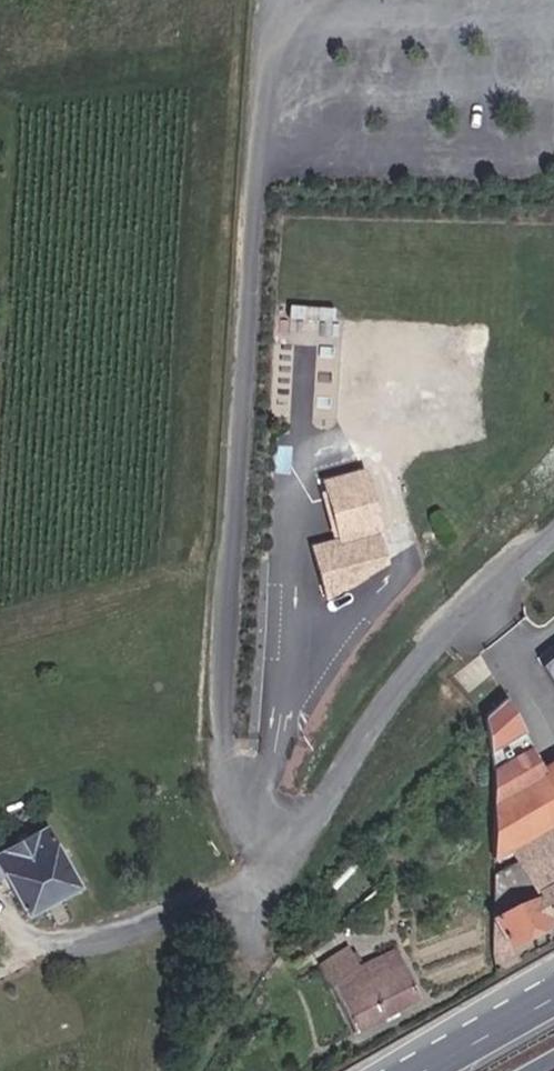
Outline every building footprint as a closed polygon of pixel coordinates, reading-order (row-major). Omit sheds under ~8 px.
[(388,562),(365,470),(323,480),(339,539),(312,545),(326,601),(388,562)] [(495,748),(522,726),(500,700),(474,722),(495,748)] [(499,772),(499,860),(513,852),(541,900),(500,917),(519,943),(553,923),(553,782),(534,749),(499,772)] [(0,852),(0,871),(27,918),(81,888),(49,824),(0,852)] [(352,942),(325,960),(362,1036),(426,999),(397,948),(363,964),(352,942)]
